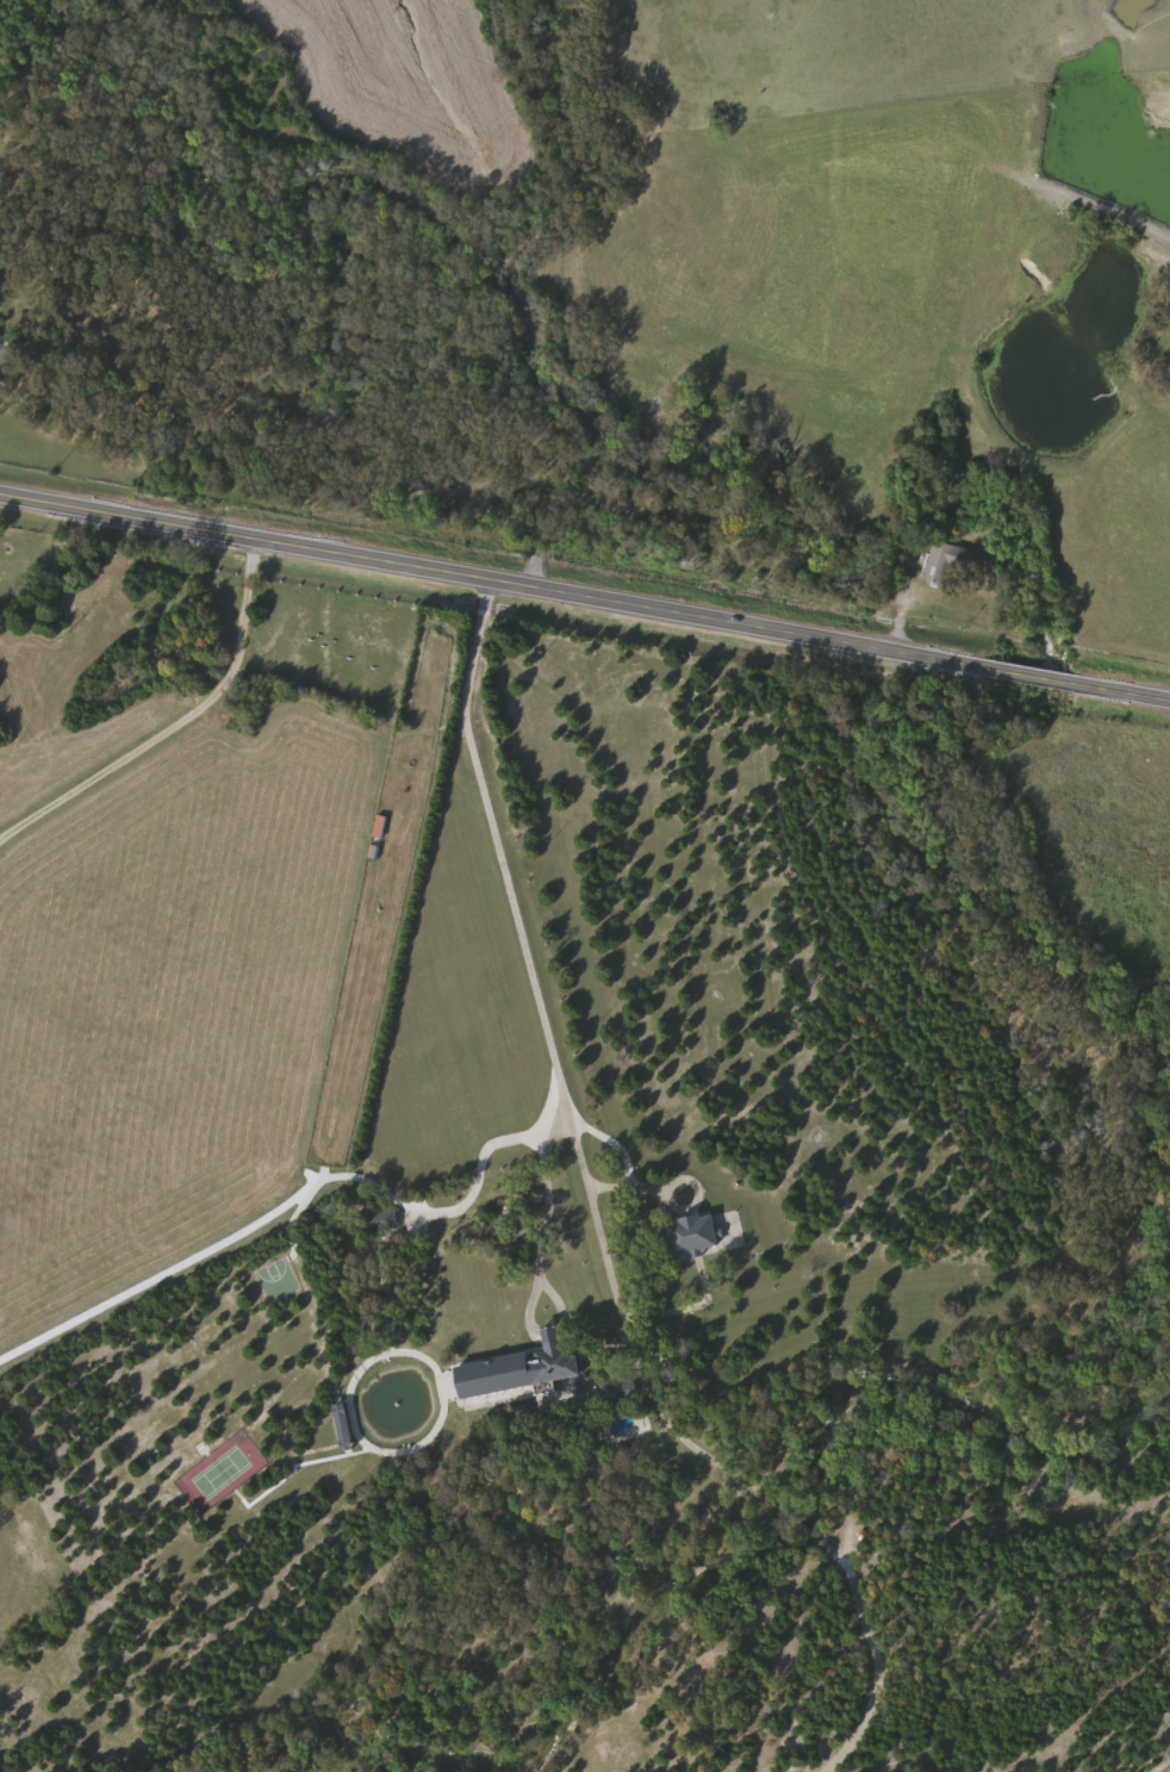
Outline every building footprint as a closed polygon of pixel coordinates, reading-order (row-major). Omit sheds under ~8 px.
[(923,578),(935,537),(978,551),(972,571),(953,565),(947,585),(923,578)] [(674,1252),(667,1220),(712,1211),(720,1242),(674,1252)] [(544,1341),(561,1338),(562,1344),(574,1343),(579,1376),(530,1382),(527,1355),(546,1353),(544,1341)] [(605,1395),(618,1388),(626,1401),(612,1409),(605,1395)]
